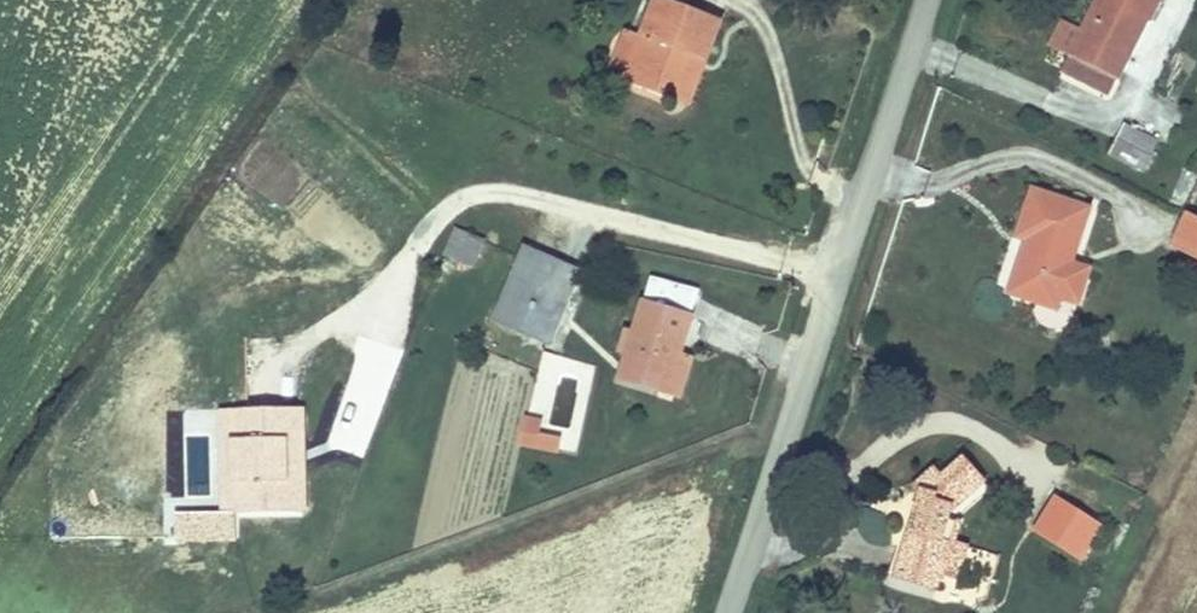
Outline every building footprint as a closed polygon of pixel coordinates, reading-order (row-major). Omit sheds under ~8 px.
[(1115,98),(1163,0),(1104,0),(1089,29),(1075,57),(1068,71),(1115,98)] [(663,3),(628,85),(676,105),(694,62),(706,67),(722,29),(663,3)] [(1054,44),(1075,57),(1089,29),(1067,18),(1054,44)] [(1131,122),(1110,158),(1141,174),(1161,138),(1131,122)] [(1015,299),(1061,312),(1093,214),(1039,197),(1022,247),(1031,249),(1015,299)] [(1188,218),(1169,257),(1196,270),(1196,223),(1188,218)] [(449,228),(442,259),(476,267),(483,235),(449,228)] [(527,250),(492,324),(549,349),(583,275),(527,250)] [(682,364),(702,304),(654,287),(621,383),(670,398),(679,401),(691,367),(682,364)] [(231,516),(297,515),(297,471),(283,470),(282,444),(296,444),(296,411),(230,412),(231,516)] [(540,426),(527,424),(524,448),(549,452),(550,439),(538,438),(540,426)] [(297,471),(296,444),(282,444),(283,470),(297,471)] [(948,524),(952,510),(982,487),(963,462),(940,479),(929,472),(914,496),(925,503),(900,586),(935,596),(948,553),(958,556),(966,529),(948,524)] [(1055,505),(1036,537),(1082,565),(1102,533),(1055,505)]
